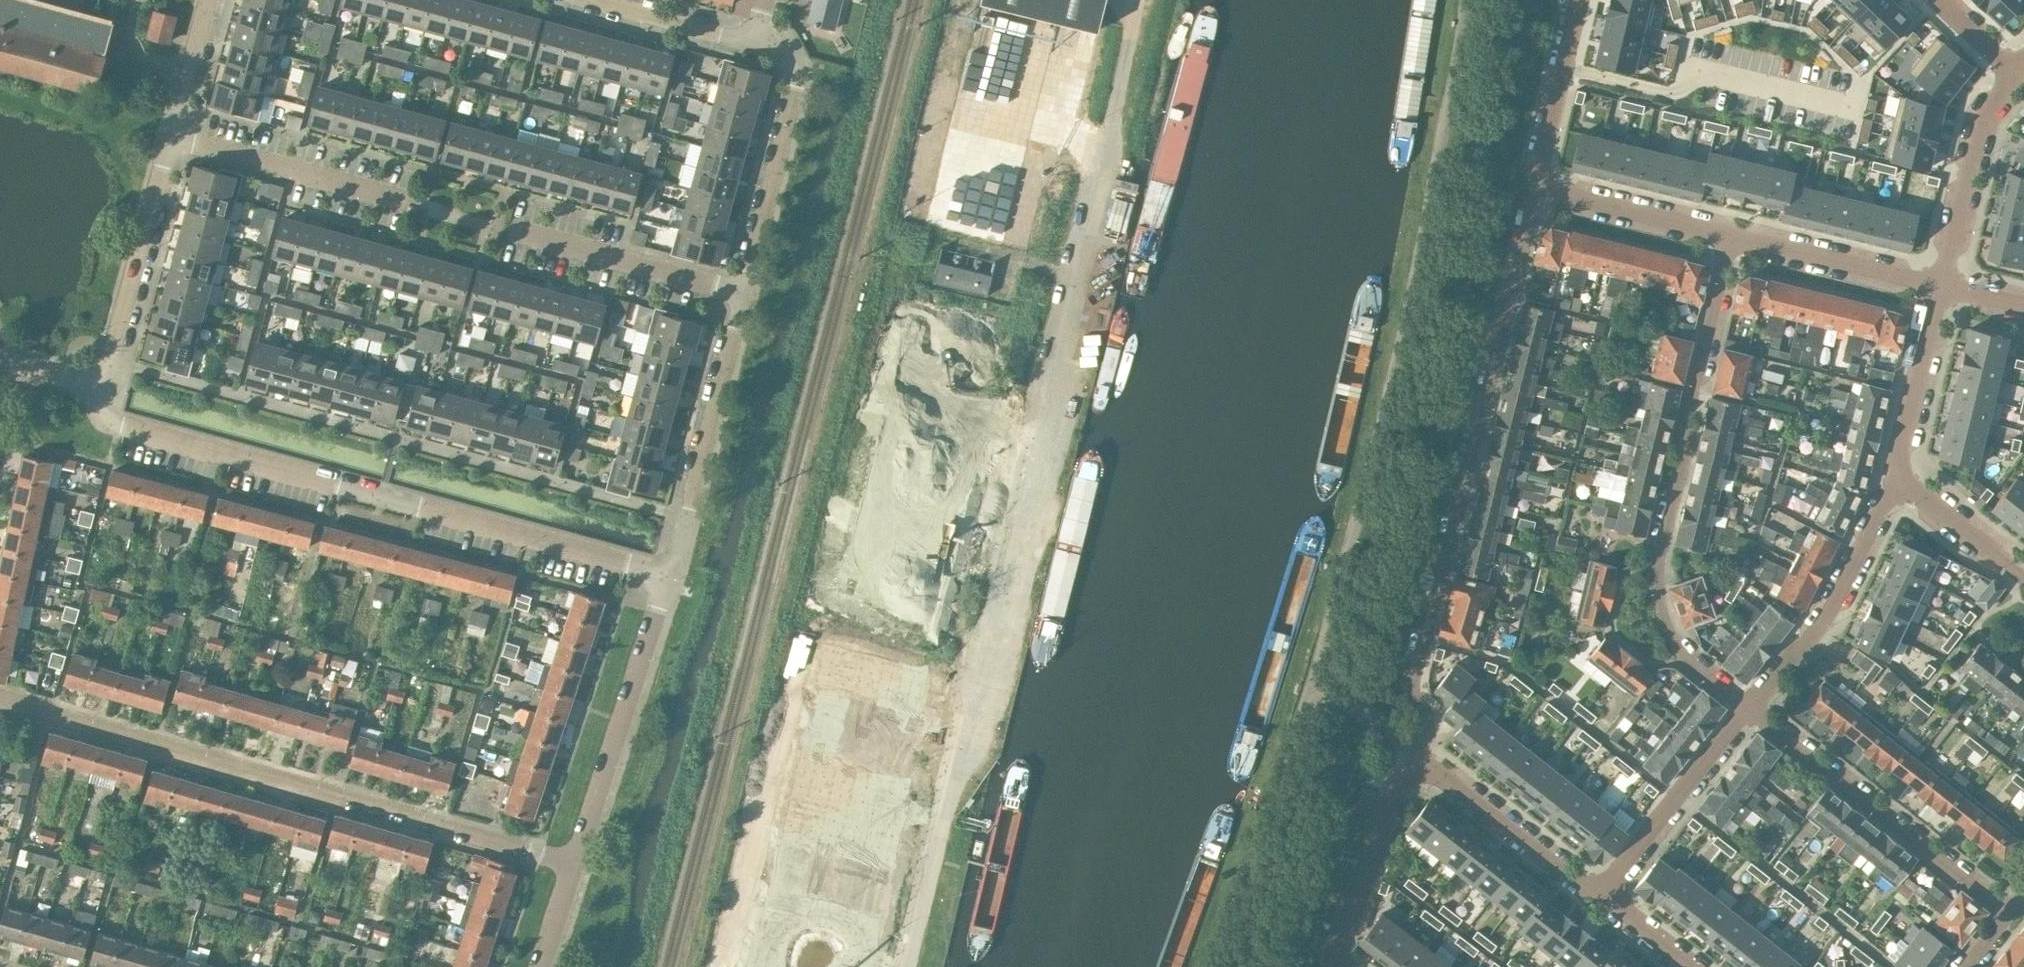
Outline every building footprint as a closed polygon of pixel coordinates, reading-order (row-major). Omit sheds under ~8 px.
[(97,91),(115,21),(38,0),(0,0),(0,64),(97,91)] [(285,11),(246,0),(245,0),(240,21),(279,31),(285,11)] [(287,0),(246,0),(285,11),(287,0)] [(335,1),(329,0),(324,0),(321,11),(331,14),(335,1)] [(365,0),(343,0),(342,4),(362,10),(365,0)] [(388,0),(365,0),(362,10),(383,16),(388,0)] [(410,0),(388,0),(383,16),(404,21),(410,0)] [(433,0),(410,0),(404,21),(425,27),(433,0)] [(455,0),(433,0),(425,27),(446,33),(455,0)] [(477,2),(470,0),(455,0),(446,33),(467,38),(477,2)] [(809,21),(815,22),(814,25),(818,26),(818,25),(834,29),(842,0),(815,0),(809,21)] [(981,1),(1099,31),(1106,0),(981,0),(981,1)] [(1607,16),(1649,26),(1655,4),(1638,0),(1611,0),(1607,16)] [(1837,7),(1852,21),(1872,0),(1844,0),(1837,7)] [(1852,21),(1866,36),(1896,4),(1892,0),(1872,0),(1852,21)] [(1985,9),(1985,8),(1993,0),(1976,0),(1985,9)] [(1985,8),(2002,24),(2023,0),(1993,0),(1985,8)] [(1752,1),(1743,3),(1747,15),(1750,14),(1756,12),(1752,1)] [(488,44),(498,8),(477,2),(467,38),(488,44)] [(1743,3),(1734,6),(1737,17),(1747,15),(1743,3)] [(1866,36),(1863,39),(1879,53),(1911,19),(1896,4),(1866,36)] [(1679,5),(1670,8),(1673,19),(1683,17),(1679,5)] [(509,50),(519,13),(498,8),(488,44),(509,50)] [(1771,19),(1783,21),(1785,12),(1773,9),(1771,19)] [(169,42),(175,16),(156,11),(149,36),(169,42)] [(530,56),(540,19),(519,13),(509,50),(530,56)] [(1716,14),(1705,17),(1707,26),(1719,23),(1716,14)] [(1607,16),(1602,38),(1644,48),(1649,26),(1607,16)] [(1815,16),(1807,25),(1811,28),(1814,31),(1822,23),(1815,16)] [(1705,17),(1693,20),(1696,29),(1707,26),(1705,17)] [(273,52),(279,31),(240,21),(234,41),(273,52)] [(558,63),(568,27),(547,21),(537,58),(558,63)] [(1822,23),(1814,31),(1821,38),(1829,29),(1822,23)] [(580,69),(589,33),(568,27),(558,63),(580,69)] [(323,30),(319,43),(330,46),(333,33),(323,30)] [(1914,31),(1905,40),(1912,46),(1921,37),(1914,31)] [(601,75),(611,38),(589,33),(580,69),(601,75)] [(1936,36),(1922,54),(1960,84),(1974,66),(1936,36)] [(352,51),(355,40),(342,37),(339,47),(352,51)] [(622,80),(632,44),(611,38),(601,75),(622,80)] [(1602,38),(1597,60),(1639,71),(1644,48),(1602,38)] [(368,43),(355,40),(352,51),(365,54),(368,43)] [(268,73),(273,52),(234,41),(229,62),(268,73)] [(1669,42),(1667,54),(1676,56),(1677,53),(1679,44),(1669,42)] [(326,59),(330,46),(319,43),(316,56),(326,59)] [(395,58),(398,47),(385,44),(382,55),(395,58)] [(643,86),(653,50),(632,44),(622,80),(643,86)] [(1835,51),(1844,59),(1850,52),(1842,44),(1835,51)] [(349,61),(352,51),(339,47),(337,58),(349,61)] [(407,61),(410,51),(398,47),(395,58),(407,61)] [(664,92),(674,55),(653,50),(643,86),(664,92)] [(362,65),(364,57),(365,54),(352,51),(349,61),(362,65)] [(1850,52),(1844,59),(1852,68),(1852,67),(1859,61),(1850,52)] [(1667,54),(1664,66),(1673,68),(1676,56),(1667,54)] [(1922,54),(1908,72),(1945,102),(1960,84),(1922,54)] [(436,69),(439,59),(427,55),(424,66),(436,69)] [(691,75),(695,62),(680,58),(677,71),(691,75)] [(449,73),(452,62),(439,59),(436,69),(449,73)] [(764,95),(770,73),(746,67),(746,65),(725,59),(719,83),(721,83),(760,94),(764,95)] [(262,93),(268,73),(229,62),(223,82),(262,93)] [(390,76),(393,65),(380,62),(377,72),(390,76)] [(403,79),(405,68),(393,65),(390,76),(403,79)] [(478,81),(481,70),(468,66),(465,77),(478,81)] [(312,85),(315,72),(305,69),(301,82),(312,85)] [(491,84),(494,73),(481,70),(478,81),(491,84)] [(432,87),(435,76),(422,73),(419,84),(432,87)] [(444,91),(447,80),(435,76),(432,87),(444,91)] [(520,92),(523,81),(510,78),(508,89),(520,92)] [(682,95),(686,82),(675,79),(671,92),(682,95)] [(262,93),(223,82),(219,81),(213,104),(237,110),(237,113),(258,119),(264,94),(262,93)] [(309,98),(312,85),(301,82),(298,95),(309,98)] [(754,115),(760,94),(721,83),(715,104),(754,115)] [(473,98),(476,88),(463,84),(460,95),(473,98)] [(990,224),(992,86),(961,85),(959,223),(990,224)] [(330,128),(340,92),(319,86),(309,123),(330,128)] [(549,100),(552,89),(539,86),(536,97),(549,100)] [(562,103),(564,93),(552,89),(549,100),(562,103)] [(1583,104),(1586,92),(1578,90),(1575,102),(1583,104)] [(351,134),(361,98),(340,92),(330,128),(351,134)] [(502,106),(505,96),(493,92),(490,103),(502,106)] [(260,119),(274,122),(279,98),(265,95),(260,119)] [(515,110),(518,99),(505,96),(502,106),(515,110)] [(1897,106),(1895,116),(1939,127),(1944,106),(1935,104),(1900,96),(1897,106)] [(591,111),(593,100),(581,97),(578,108),(591,111)] [(372,140),(382,103),(361,98),(351,134),(372,140)] [(1868,98),(1865,109),(1874,112),(1874,111),(1877,100),(1868,98)] [(1631,110),(1633,102),(1622,99),(1619,107),(1631,110)] [(603,115),(606,104),(593,100),(591,111),(603,115)] [(676,116),(680,103),(669,100),(666,113),(676,116)] [(1643,113),(1645,105),(1633,102),(1631,110),(1643,113)] [(394,145),(403,109),(382,103),(372,140),(394,145)] [(544,118),(547,107),(534,104),(531,114),(544,118)] [(754,115),(715,104),(710,125),(749,136),(754,115)] [(557,121),(560,110),(547,107),(544,118),(557,121)] [(415,151),(425,115),(403,109),(394,145),(415,151)] [(1673,121),(1675,113),(1663,110),(1662,118),(1673,121)] [(631,126),(634,115),(621,112),(619,123),(631,126)] [(673,128),(676,116),(666,113),(662,125),(673,128)] [(1685,123),(1687,115),(1675,113),(1673,121),(1685,123)] [(300,131),(303,118),(289,114),(285,127),(300,131)] [(436,157),(446,120),(425,115),(415,151),(436,157)] [(586,129),(589,118),(576,115),(573,126),(586,129)] [(647,119),(634,115),(631,126),(644,129),(647,119)] [(1895,116),(1890,136),(1934,147),(1939,127),(1895,116)] [(1863,117),(1860,129),(1870,131),(1872,120),(1863,117)] [(598,132),(601,122),(589,118),(586,129),(598,132)] [(1715,131),(1717,123),(1706,120),(1704,128),(1715,131)] [(464,164),(474,128),(453,122),(443,159),(464,164)] [(628,137),(631,126),(619,123),(616,133),(628,137)] [(1727,134),(1729,125),(1717,123),(1715,131),(1727,134)] [(1759,135),(1761,127),(1749,124),(1747,132),(1759,135)] [(743,156),(749,136),(710,125),(704,146),(743,156)] [(641,140),(644,129),(631,126),(628,137),(641,140)] [(1771,138),(1773,130),(1761,127),(1759,135),(1771,138)] [(485,170),(494,134),(474,128),(464,164),(485,170)] [(1860,129),(1858,141),(1867,143),(1870,131),(1860,129)] [(1593,174),(1601,138),(1579,133),(1571,169),(1593,174)] [(506,176),(515,139),(494,134),(485,170),(506,176)] [(1886,154),(1885,157),(1929,168),(1934,147),(1890,136),(1886,154)] [(1614,179),(1622,143),(1601,138),(1593,174),(1614,179)] [(527,182),(536,145),(515,139),(506,176),(527,182)] [(651,139),(647,152),(658,155),(662,142),(651,139)] [(2015,157),(2023,162),(2023,139),(2015,157)] [(1799,151),(1801,143),(1790,140),(1788,148),(1799,151)] [(1635,185),(1643,148),(1622,143),(1614,179),(1635,185)] [(1811,154),(1813,146),(1801,143),(1799,151),(1811,154)] [(548,187),(557,151),(536,145),(527,182),(548,187)] [(737,177),(743,156),(704,146),(698,166),(737,177)] [(1656,190),(1664,153),(1643,148),(1635,185),(1656,190)] [(1841,161),(1843,153),(1831,150),(1830,158),(1841,161)] [(569,193),(578,157),(557,151),(548,187),(569,193)] [(655,167),(658,155),(647,152),(644,164),(655,167)] [(1722,194),(1731,157),(1709,152),(1706,164),(1707,164),(1701,189),(1702,189),(1722,194)] [(1677,195),(1685,159),(1664,153),(1656,190),(1677,195)] [(1853,164),(1855,156),(1843,153),(1841,161),(1853,164)] [(590,199),(599,162),(578,157),(569,193),(590,199)] [(1743,199),(1752,162),(1731,157),(1722,194),(1743,199)] [(1707,164),(1706,164),(1686,159),(1677,195),(1699,201),(1702,189),(1701,189),(1707,164)] [(1883,171),(1885,163),(1874,161),(1872,169),(1883,171)] [(611,204),(620,168),(599,162),(590,199),(611,204)] [(1764,204),(1773,167),(1752,162),(1743,199),(1764,204)] [(1895,174),(1897,166),(1885,163),(1883,171),(1895,174)] [(236,200),(242,175),(221,169),(221,172),(196,165),(190,187),(194,188),(233,199),(236,200)] [(732,198),(737,177),(698,166),(693,187),(732,198)] [(1792,184),(1795,173),(1773,167),(1764,204),(1784,209),(1785,209),(1791,184),(1792,184)] [(632,210),(641,174),(620,168),(611,204),(632,210)] [(2008,172),(2003,194),(2023,199),(2023,176),(2008,172)] [(1938,186),(1940,178),(1928,175),(1926,183),(1938,186)] [(285,186),(270,182),(267,195),(281,199),(285,186)] [(654,199),(657,186),(646,183),(643,196),(654,199)] [(1803,226),(1812,189),(1792,184),(1791,184),(1785,209),(1784,209),(1782,220),(1803,226)] [(726,218),(732,198),(693,187),(687,208),(726,218)] [(1119,187),(1113,214),(1134,219),(1140,192),(1119,187)] [(228,220),(233,199),(194,188),(188,209),(228,220)] [(1824,231),(1833,194),(1813,190),(1812,189),(1803,226),(1824,231)] [(1845,236),(1854,200),(1833,194),(1824,231),(1845,236)] [(2003,194),(1998,215),(2023,221),(2023,199),(2003,194)] [(650,212),(654,199),(643,196),(639,209),(650,212)] [(1866,241),(1875,205),(1854,200),(1845,236),(1866,241)] [(1887,246),(1896,210),(1875,205),(1866,241),(1887,246)] [(720,239),(726,218),(687,208),(682,228),(720,239)] [(222,241),(228,220),(188,209),(183,230),(222,241)] [(1909,251),(1918,216),(1918,215),(1896,210),(1887,246),(1909,251)] [(1998,215),(1993,236),(2023,243),(2023,221),(1998,215)] [(272,231),(276,219),(265,216),(262,228),(272,231)] [(295,259),(305,223),(284,217),(274,254),(295,259)] [(316,265),(326,229),(305,223),(295,259),(316,265)] [(1560,261),(1567,231),(1551,227),(1550,228),(1542,233),(1541,233),(1534,263),(1558,269),(1560,261)] [(269,244),(272,231),(262,228),(258,241),(269,244)] [(720,239),(682,228),(679,228),(672,253),(693,259),(694,255),(718,262),(724,240),(720,239)] [(337,271),(347,234),(326,229),(316,265),(337,271)] [(645,246),(648,233),(634,229),(631,242),(645,246)] [(216,261),(222,241),(183,230),(177,250),(216,261)] [(1575,286),(1587,236),(1567,231),(1560,261),(1571,263),(1566,284),(1575,286)] [(358,277),(368,240),(347,234),(337,271),(358,277)] [(1599,270),(1607,241),(1587,236),(1575,286),(1583,288),(1588,267),(1599,270)] [(1993,236),(1988,258),(2023,267),(2023,243),(1993,236)] [(379,282),(388,246),(368,240),(358,277),(379,282)] [(1615,295),(1627,245),(1607,241),(1599,270),(1611,273),(1606,293),(1615,295)] [(1639,280),(1647,250),(1627,245),(1615,295),(1617,296),(1623,297),(1628,277),(1639,280)] [(400,288),(409,252),(388,246),(379,282),(400,288)] [(943,247),(942,247),(933,282),(987,296),(996,261),(995,261),(992,275),(939,261),(943,247)] [(211,282),(216,261),(177,250),(172,271),(211,282)] [(1654,305),(1666,255),(1647,250),(1639,280),(1651,283),(1646,303),(1654,305)] [(421,294),(430,257),(409,252),(400,288),(421,294)] [(1679,290),(1687,260),(1666,255),(1654,305),(1663,307),(1668,287),(1679,289),(1679,290)] [(261,273),(264,260),(254,257),(250,270),(261,273)] [(442,299),(451,263),(430,257),(421,294),(442,299)] [(1679,289),(1677,298),(1694,302),(1701,304),(1709,274),(1708,274),(1707,271),(1703,265),(1703,264),(1687,260),(1679,290),(1679,289)] [(463,305),(472,269),(451,263),(442,299),(463,305)] [(257,286),(261,273),(250,270),(247,283),(257,286)] [(205,303),(211,282),(172,271),(166,292),(205,303)] [(491,313),(501,276),(479,271),(470,307),(491,313)] [(1758,309),(1766,278),(1750,274),(1740,280),(1733,310),(1757,316),(1758,309)] [(512,318),(522,282),(501,276),(491,313),(512,318)] [(1773,333),(1786,283),(1766,278),(1758,309),(1770,312),(1765,331),(1773,333)] [(277,294),(279,283),(267,280),(264,290),(277,294)] [(533,324),(543,288),(522,282),(512,318),(533,324)] [(1798,319),(1806,288),(1786,283),(1773,333),(1782,336),(1787,316),(1798,319)] [(306,302),(309,291),(296,288),(293,298),(306,302)] [(554,330),(564,293),(543,288),(533,324),(554,330)] [(1553,294),(1529,288),(1527,297),(1526,297),(1526,298),(1551,304),(1553,294)] [(1813,343),(1825,293),(1806,288),(1798,319),(1809,322),(1804,341),(1813,343)] [(319,305),(321,294),(309,291),(306,302),(319,305)] [(199,323),(205,303),(166,292),(160,312),(199,323)] [(259,308),(262,296),(251,293),(248,305),(259,308)] [(575,336),(585,299),(564,293),(554,330),(575,336)] [(1610,315),(1615,295),(1606,293),(1601,313),(1610,315)] [(1838,328),(1846,298),(1825,293),(1813,343),(1822,345),(1827,325),(1838,328)] [(1572,298),(1557,295),(1554,305),(1569,308),(1572,298)] [(1579,310),(1581,298),(1573,296),(1570,308),(1579,310)] [(1624,298),(1623,297),(1617,296),(1612,314),(1620,316),(1624,298)] [(626,314),(630,301),(615,297),(612,310),(626,314)] [(1853,353),(1865,303),(1846,298),(1838,328),(1850,331),(1845,351),(1853,353)] [(348,313),(351,302),(338,299),(335,310),(348,313)] [(596,341),(606,305),(585,299),(575,336),(596,341)] [(287,316),(290,305),(278,302),(275,312),(287,316)] [(360,317),(363,306),(351,302),(348,313),(360,317)] [(1548,318),(1550,309),(1524,303),(1520,320),(1560,330),(1562,322),(1548,318)] [(1878,338),(1886,308),(1865,303),(1853,353),(1861,355),(1866,335),(1877,338),(1878,338)] [(300,319),(303,309),(290,305),(287,316),(300,319)] [(1907,322),(1906,322),(1901,311),(1886,307),(1886,308),(1878,338),(1877,338),(1875,346),(1900,352),(1907,322)] [(695,345),(701,323),(677,317),(677,314),(656,308),(649,333),(652,334),(691,344),(695,345)] [(389,325),(392,314),(380,310),(377,321),(389,325)] [(1634,311),(1632,319),(1644,322),(1646,314),(1634,311)] [(194,344),(199,323),(160,312),(155,333),(194,344)] [(329,327),(332,316),(319,313),(316,324),(329,327)] [(402,328),(405,317),(392,314),(389,325),(402,328)] [(342,331),(345,320),(332,316),(329,327),(342,331)] [(1692,340),(1696,326),(1696,325),(1671,319),(1668,334),(1692,340)] [(1558,339),(1560,330),(1520,320),(1515,339),(1541,345),(1544,335),(1558,339)] [(1595,333),(1603,335),(1606,323),(1598,321),(1595,333)] [(251,337),(254,325),(244,322),(240,334),(251,337)] [(371,339),(374,328),(361,324),(358,335),(371,339)] [(430,339),(433,329),(420,325),(417,336),(430,339)] [(1620,328),(1612,325),(1608,337),(1617,340),(1620,328)] [(383,342),(386,331),(374,328),(371,339),(383,342)] [(2003,359),(2008,337),(1971,328),(1965,350),(2003,359)] [(445,332),(433,329),(430,339),(443,343),(445,332)] [(614,345),(618,333),(607,330),(603,343),(614,345)] [(194,344),(155,333),(151,332),(145,354),(169,361),(167,369),(188,375),(196,345),(194,344)] [(1692,340),(1668,334),(1661,332),(1656,352),(1688,360),(1693,340),(1692,340)] [(247,350),(251,337),(240,334),(237,347),(247,350)] [(685,365),(691,344),(652,334),(646,355),(685,365)] [(481,349),(484,339),(471,335),(469,346),(481,349)] [(427,350),(430,339),(417,336),(414,347),(427,350)] [(1750,344),(1726,338),(1724,348),(1731,349),(1747,353),(1748,352),(1750,344)] [(440,354),(443,343),(430,339),(427,350),(440,354)] [(494,353),(497,342),(484,339),(481,349),(494,353)] [(1539,355),(1541,345),(1515,339),(1511,357),(1549,366),(1551,367),(1553,359),(1539,355)] [(1594,339),(1591,351),(1598,353),(1602,341),(1594,339)] [(268,386),(278,347),(257,341),(247,381),(268,386)] [(1606,351),(1615,353),(1617,344),(1608,341),(1606,351)] [(1808,364),(1813,343),(1804,341),(1803,348),(1799,361),(1808,364)] [(611,358),(614,345),(603,343),(600,355),(611,358)] [(1816,366),(1822,345),(1813,343),(1808,364),(1816,366)] [(1763,347),(1750,344),(1748,352),(1761,356),(1763,347)] [(1769,353),(1781,356),(1783,347),(1771,344),(1769,353)] [(1799,361),(1803,348),(1792,346),(1789,358),(1799,361)] [(289,392),(299,353),(278,347),(268,386),(289,392)] [(523,361),(526,350),(513,347),(510,357),(523,361)] [(1724,348),(1719,367),(1750,375),(1755,355),(1747,353),(1731,349),(1724,348)] [(535,364),(538,353),(526,350),(523,361),(535,364)] [(1998,380),(2003,359),(1965,350),(1965,351),(1960,370),(1960,371),(1998,380)] [(469,365),(472,355),(460,351),(457,362),(469,365)] [(1683,381),(1688,360),(1656,352),(1651,373),(1683,381)] [(310,398),(320,359),(299,353),(289,392),(310,398)] [(242,371),(245,358),(231,355),(228,367),(242,371)] [(485,358),(472,355),(469,365),(482,369),(485,358)] [(680,385),(685,365),(646,355),(641,375),(680,385)] [(1551,367),(1549,366),(1511,357),(1507,375),(1533,381),(1535,372),(1556,377),(1558,368),(1551,367)] [(564,372),(567,361),(555,358),(552,369),(564,372)] [(2016,358),(2016,362),(2015,366),(2023,369),(2023,360),(2016,358)] [(331,404),(341,364),(320,359),(310,398),(331,404)] [(577,376),(580,365),(567,361),(564,372),(577,376)] [(511,377),(514,366),(501,362),(498,373),(511,377)] [(1592,377),(1595,365),(1587,363),(1584,375),(1592,377)] [(352,409),(362,370),(341,364),(331,404),(352,409)] [(1892,384),(1895,371),(1871,365),(1867,378),(1892,384)] [(524,380),(527,369),(514,366),(511,377),(524,380)] [(1745,396),(1750,375),(1719,367),(1714,389),(1745,396)] [(1568,380),(1570,372),(1558,368),(1556,377),(1568,380)] [(1605,383),(1608,370),(1601,368),(1598,381),(1605,383)] [(373,415),(383,376),(362,370),(352,409),(373,415)] [(596,385),(599,372),(588,370),(585,382),(596,385)] [(1765,370),(1763,378),(1779,382),(1780,382),(1783,374),(1765,370)] [(1993,401),(1998,380),(1960,371),(1955,392),(1993,401)] [(553,388),(556,377),(543,374),(540,385),(553,388)] [(674,406),(680,385),(641,375),(635,396),(674,406)] [(1531,391),(1533,381),(1507,375),(1502,393),(1541,403),(1543,394),(1531,391)] [(402,419),(411,383),(383,376),(373,415),(394,421),(395,417),(402,419)] [(565,391),(568,381),(556,377),(553,388),(565,391)] [(1776,392),(1779,382),(1763,378),(1761,388),(1776,392)] [(1681,388),(1652,381),(1650,391),(1637,388),(1635,396),(1676,406),(1681,388)] [(1890,388),(1862,381),(1859,393),(1849,390),(1847,398),(1885,408),(1890,388)] [(592,398),(596,385),(585,382),(581,395),(592,398)] [(429,430),(439,391),(411,383),(402,419),(409,420),(408,424),(429,430)] [(1847,398),(1849,390),(1832,386),(1830,394),(1847,398)] [(1606,390),(1596,388),(1593,399),(1603,401),(1606,390)] [(1805,390),(1802,398),(1814,402),(1816,393),(1805,390)] [(450,436),(460,397),(439,391),(429,430),(450,436)] [(1987,422),(1993,401),(1955,392),(1950,413),(1987,422)] [(1544,403),(1541,403),(1502,393),(1498,412),(1524,418),(1536,421),(1540,422),(1544,403)] [(1567,400),(1543,394),(1541,403),(1544,403),(1561,408),(1565,409),(1567,400)] [(669,426),(674,406),(635,396),(630,416),(669,426)] [(1672,425),(1676,406),(1635,396),(1633,405),(1645,408),(1643,418),(1672,425)] [(1748,416),(1751,406),(1712,396),(1707,414),(1749,425),(1751,416),(1748,416)] [(482,402),(460,397),(450,436),(471,442),(482,402)] [(1885,408),(1847,398),(1845,406),(1855,409),(1852,421),(1880,428),(1885,408)] [(492,447),(503,408),(482,402),(471,442),(492,447)] [(513,453),(524,414),(503,408),(492,447),(513,453)] [(584,427),(588,414),(577,411),(573,424),(584,427)] [(1577,411),(1574,423),(1581,425),(1584,413),(1577,411)] [(1524,418),(1498,412),(1492,436),(1520,443),(1521,439),(1535,443),(1540,422),(1536,421),(1524,418)] [(1982,443),(1987,422),(1950,413),(1945,434),(1982,443)] [(534,459),(545,420),(524,414),(513,453),(534,459)] [(1747,433),(1749,425),(1707,414),(1703,433),(1732,440),(1735,430),(1747,433)] [(1601,418),(1589,415),(1587,424),(1598,427),(1601,418)] [(663,447),(669,426),(630,416),(624,437),(663,447)] [(1765,420),(1751,416),(1749,425),(1763,428),(1765,420)] [(1667,443),(1672,425),(1643,418),(1640,428),(1629,425),(1627,433),(1667,443)] [(1880,428),(1852,421),(1842,418),(1840,427),(1849,430),(1846,441),(1875,448),(1880,428)] [(555,465),(566,425),(545,420),(534,459),(555,465)] [(581,440),(584,427),(573,424),(570,437),(581,440)] [(1761,436),(1763,428),(1749,425),(1747,433),(1761,436)] [(1598,429),(1586,426),(1584,435),(1596,438),(1598,429)] [(1663,462),(1667,443),(1627,433),(1625,441),(1636,444),(1634,455),(1663,462)] [(1730,450),(1732,440),(1703,433),(1698,451),(1740,461),(1742,453),(1730,450)] [(1977,465),(1982,443),(1945,434),(1940,456),(1976,464),(1977,465)] [(1530,461),(1517,457),(1520,443),(1492,436),(1486,459),(1513,466),(1528,469),(1530,461)] [(657,468),(663,447),(624,437),(619,457),(657,468)] [(2019,451),(2022,439),(2014,437),(2011,449),(2019,451)] [(1816,441),(1813,453),(1832,458),(1834,450),(1835,446),(1816,441)] [(1870,468),(1875,448),(1846,441),(1843,453),(1834,450),(1832,458),(1869,468),(1870,468)] [(578,461),(582,449),(568,445),(564,458),(578,461)] [(1738,469),(1740,461),(1698,451),(1694,469),(1723,477),(1726,466),(1738,469)] [(1830,466),(1832,458),(1813,453),(1805,451),(1803,458),(1830,466)] [(1761,458),(1742,453),(1740,461),(1759,466),(1761,458)] [(50,483),(55,460),(26,455),(26,454),(25,454),(20,477),(50,483)] [(1658,480),(1663,462),(1634,455),(1631,465),(1619,462),(1617,470),(1658,480)] [(75,470),(77,460),(65,457),(63,467),(75,470)] [(657,468),(619,457),(616,457),(607,489),(628,494),(631,485),(655,492),(661,470),(657,468)] [(1864,489),(1869,468),(1832,458),(1830,466),(1839,468),(1835,481),(1864,489)] [(1528,469),(1513,466),(1486,459),(1481,477),(1521,487),(1523,479),(1525,479),(1528,469)] [(1617,470),(1619,462),(1605,459),(1603,467),(1617,470)] [(1615,478),(1617,470),(1603,467),(1595,465),(1593,472),(1615,478)] [(1568,471),(1555,467),(1553,476),(1566,479),(1568,471)] [(1774,469),(1765,467),(1762,479),(1771,481),(1774,469)] [(1721,487),(1723,477),(1694,469),(1690,488),(1731,498),(1733,490),(1721,487)] [(1654,498),(1659,480),(1658,480),(1617,470),(1615,478),(1612,488),(1625,491),(1654,498)] [(1596,484),(1598,477),(1593,475),(1575,471),(1573,478),(1596,484)] [(56,485),(50,483),(20,477),(15,500),(45,507),(51,508),(56,485)] [(1519,495),(1521,487),(1481,477),(1477,496),(1504,503),(1507,492),(1519,495)] [(2023,505),(2023,484),(2016,478),(1992,508),(2010,522),(2023,505)] [(1525,479),(1523,479),(1521,487),(1546,494),(1549,485),(1525,479)] [(1780,502),(1787,485),(1777,481),(1772,498),(1780,502)] [(1852,512),(1864,489),(1835,481),(1830,492),(1820,488),(1817,494),(1852,512)] [(1544,502),(1546,494),(1521,487),(1519,495),(1544,502)] [(1986,501),(1994,492),(1988,487),(1980,496),(1986,501)] [(1650,516),(1654,498),(1625,491),(1612,488),(1610,498),(1608,506),(1650,516)] [(1729,507),(1731,498),(1690,488),(1685,506),(1715,513),(1717,504),(1729,507)] [(1852,512),(1817,494),(1808,490),(1804,498),(1814,502),(1808,515),(1842,532),(1852,512)] [(1763,506),(1767,494),(1758,491),(1755,503),(1763,506)] [(111,493),(101,530),(120,535),(130,498),(111,493)] [(1608,506),(1610,498),(1594,494),(1592,502),(1594,502),(1608,506)] [(1517,516),(1519,507),(1504,503),(1477,496),(1472,514),(1512,524),(1520,526),(1522,517),(1517,516)] [(130,498),(120,535),(139,541),(149,504),(130,498)] [(46,531),(51,508),(45,507),(15,500),(10,523),(40,530),(46,531)] [(1606,513),(1608,506),(1594,502),(1592,510),(1606,513)] [(149,504),(139,541),(157,546),(167,509),(149,504)] [(1760,518),(1763,506),(1755,504),(1751,516),(1760,518)] [(2010,522),(2023,533),(2023,505),(2010,522)] [(1650,516),(1608,506),(1606,513),(1619,516),(1616,529),(1645,536),(1650,516)] [(1712,522),(1715,513),(1685,506),(1681,524),(1722,534),(1737,538),(1739,529),(1712,522)] [(167,509),(157,546),(176,551),(186,514),(167,509)] [(81,510),(79,516),(84,518),(93,520),(94,513),(81,510)] [(1616,529),(1619,516),(1606,513),(1604,526),(1616,529)] [(186,514),(176,551),(193,556),(204,520),(186,514)] [(1510,533),(1512,524),(1472,514),(1468,533),(1497,540),(1499,530),(1510,533)] [(91,527),(93,520),(84,518),(79,516),(78,524),(91,527)] [(1536,520),(1522,517),(1520,526),(1534,529),(1536,520)] [(1796,530),(1779,522),(1775,529),(1792,538),(1796,530)] [(35,554),(40,530),(10,523),(5,548),(35,554)] [(1737,538),(1722,534),(1681,524),(1676,543),(1705,550),(1708,539),(1735,546),(1737,538)] [(229,525),(219,562),(238,568),(248,531),(229,525)] [(1772,540),(1776,531),(1764,525),(1761,534),(1772,540)] [(1807,536),(1796,530),(1792,538),(1830,557),(1838,540),(1812,527),(1807,536)] [(248,531),(238,568),(257,573),(267,536),(248,531)] [(1494,549),(1497,540),(1468,533),(1463,551),(1504,561),(1506,553),(1494,549)] [(1578,540),(1559,535),(1556,548),(1575,553),(1578,540)] [(267,536),(257,573),(275,578),(285,542),(267,536)] [(1821,574),(1830,557),(1792,538),(1788,545),(1799,551),(1795,560),(1821,574)] [(285,542),(275,578),(293,584),(304,547),(285,542)] [(1927,579),(1937,559),(1902,542),(1892,563),(1927,579)] [(304,547),(293,584),(311,589),(312,586),(322,552),(304,547)] [(35,554),(5,548),(0,569),(0,570),(30,576),(36,578),(41,555),(35,554)] [(322,552),(312,586),(331,591),(342,555),(323,549),(322,552)] [(1517,564),(1504,561),(1463,551),(1459,570),(1488,577),(1491,566),(1502,569),(1502,571),(1518,575),(1521,565),(1517,564)] [(1506,552),(1506,553),(1504,561),(1517,564),(1520,555),(1506,552)] [(1947,567),(1951,559),(1940,554),(1936,561),(1947,567)] [(342,555),(331,591),(350,597),(360,560),(342,555)] [(69,556),(68,563),(81,566),(83,560),(69,556)] [(1775,571),(1779,564),(1764,556),(1760,564),(1763,565),(1775,571)] [(1614,580),(1618,566),(1590,559),(1583,588),(1613,595),(1617,580),(1616,580),(1616,581),(1614,580)] [(360,560),(350,597),(368,602),(379,565),(360,560)] [(1813,590),(1821,574),(1795,560),(1790,569),(1779,564),(1775,571),(1813,590)] [(80,573),(81,566),(68,563),(66,570),(80,573)] [(1917,599),(1927,579),(1892,563),(1883,582),(1917,599)] [(379,565),(368,602),(387,607),(397,571),(379,565)] [(1541,565),(1538,578),(1546,580),(1549,567),(1541,565)] [(1771,579),(1775,571),(1763,565),(1759,573),(1771,579)] [(36,578),(30,576),(0,570),(0,597),(24,602),(30,603),(36,578)] [(397,571),(387,607),(405,612),(415,576),(397,571)] [(1804,608),(1813,590),(1775,571),(1771,579),(1782,584),(1777,594),(1804,608)] [(1492,596),(1495,586),(1457,575),(1451,596),(1485,606),(1488,595),(1492,596)] [(415,576),(405,612),(424,618),(434,581),(415,576)] [(1678,606),(1711,595),(1705,577),(1672,588),(1678,606)] [(1737,577),(1725,598),(1732,602),(1744,582),(1737,577)] [(1543,590),(1546,580),(1538,578),(1535,588),(1543,590)] [(1987,607),(2003,587),(1994,579),(1977,599),(1987,607)] [(434,581),(424,618),(443,623),(453,587),(434,581)] [(1908,618),(1917,599),(1883,582),(1873,601),(1908,618)] [(453,587),(443,623),(461,629),(471,592),(453,587)] [(1609,612),(1613,595),(1583,588),(1576,618),(1603,625),(1607,611),(1609,611),(1609,612)] [(598,625),(607,600),(577,590),(568,615),(598,625)] [(471,592),(461,629),(479,634),(490,597),(471,592)] [(532,597),(519,592),(517,599),(530,603),(532,597)] [(1718,613),(1711,595),(1678,606),(1684,625),(1718,613)] [(1482,616),(1485,606),(1451,596),(1445,615),(1489,628),(1492,629),(1492,628),(1505,631),(1508,622),(1497,619),(1497,621),(1482,616)] [(1753,604),(1743,596),(1738,603),(1745,608),(1748,610),(1753,604)] [(24,602),(0,597),(0,621),(19,625),(24,602)] [(490,597),(479,634),(497,639),(508,602),(490,597)] [(1739,615),(1745,608),(1738,603),(1735,600),(1730,607),(1739,615)] [(1898,638),(1908,618),(1873,601),(1873,603),(1872,602),(1864,620),(1864,621),(1898,638)] [(1753,604),(1748,610),(1782,637),(1794,622),(1770,603),(1764,610),(1753,604)] [(66,604),(64,612),(78,616),(80,608),(66,604)] [(555,619),(558,611),(543,606),(540,614),(555,619)] [(1968,621),(1975,612),(1969,608),(1962,617),(1968,621)] [(1782,637),(1748,610),(1743,617),(1752,625),(1746,633),(1770,652),(1782,637)] [(76,622),(78,616),(64,612),(62,618),(76,622)] [(590,649),(598,625),(568,615),(560,639),(590,649)] [(1483,649),(1489,628),(1445,615),(1439,636),(1483,649)] [(85,619),(75,656),(94,662),(104,625),(85,619)] [(19,625),(0,621),(0,644),(14,647),(19,625)] [(1889,658),(1898,638),(1864,621),(1854,641),(1889,658)] [(104,625),(94,662),(112,667),(123,630),(104,625)] [(1770,652),(1746,633),(1740,640),(1720,625),(1715,632),(1759,666),(1770,652)] [(1541,650),(1546,630),(1531,626),(1525,646),(1541,650)] [(1955,627),(1948,636),(1955,640),(1960,631),(1955,627)] [(123,630),(112,667),(131,672),(141,636),(123,630)] [(1759,666),(1715,632),(1710,639),(1730,654),(1723,662),(1747,681),(1759,666)] [(141,636),(131,672),(149,678),(160,641),(141,636)] [(1941,645),(1947,649),(1955,640),(1948,636),(1941,645)] [(1611,677),(1630,653),(1618,643),(1617,644),(1618,644),(1617,646),(1606,637),(1588,659),(1611,677)] [(582,673),(590,649),(560,639),(552,663),(582,673)] [(160,641),(149,678),(167,683),(178,646),(160,641)] [(1502,643),(1499,653),(1510,656),(1513,646),(1502,643)] [(1969,686),(1995,654),(1980,643),(1962,666),(1970,672),(1963,681),(1969,686)] [(14,647),(0,644),(0,681),(6,682),(7,678),(14,647)] [(1442,660),(1445,649),(1437,646),(1434,658),(1442,660)] [(824,647),(814,684),(835,689),(844,652),(824,647)] [(518,652),(505,648),(503,655),(516,659),(518,652)] [(1875,661),(1857,648),(1850,659),(1868,671),(1875,661)] [(206,649),(196,686),(215,692),(225,655),(206,649)] [(844,652),(835,689),(854,694),(864,657),(844,652)] [(52,653),(51,659),(64,663),(66,656),(52,653)] [(1645,685),(1653,675),(1642,665),(1643,664),(1644,664),(1630,653),(1611,677),(1636,697),(1645,685)] [(1991,688),(2009,666),(1995,654),(1969,686),(1976,692),(1983,682),(1991,688)] [(225,655),(215,692),(233,697),(244,660),(225,655)] [(864,657),(854,694),(874,699),(884,662),(864,657)] [(354,675),(357,660),(347,658),(343,672),(354,675)] [(62,670),(64,663),(51,659),(49,666),(62,670)] [(244,660),(233,697),(252,702),(262,666),(244,660)] [(1495,672),(1498,664),(1487,660),(1484,668),(1495,672)] [(574,697),(582,673),(552,663),(546,661),(538,685),(544,687),(574,697)] [(884,662),(874,699),(894,704),(903,667),(884,662)] [(1443,716),(1474,676),(1456,662),(1432,693),(1449,706),(1442,715),(1443,716)] [(1868,686),(1883,667),(1876,662),(1861,681),(1868,686)] [(1927,675),(1933,666),(1928,663),(1922,671),(1927,675)] [(262,666),(252,702),(270,708),(281,671),(262,666)] [(1998,709),(2023,677),(2009,666),(1991,688),(1999,695),(1992,704),(1998,709)] [(903,667),(894,704),(914,709),(913,710),(914,710),(924,671),(923,671),(923,672),(903,667)] [(281,671),(270,708),(288,713),(299,676),(281,671)] [(510,677),(497,672),(496,679),(508,683),(510,677)] [(1888,693),(1899,679),(1889,672),(1878,686),(1888,693)] [(1524,682),(1515,675),(1510,681),(1519,689),(1524,682)] [(1663,682),(1653,675),(1645,685),(1655,692),(1663,682)] [(299,676),(288,713),(307,718),(318,681),(299,676)] [(1453,738),(1484,699),(1467,686),(1475,677),(1474,676),(1443,716),(1459,728),(1452,737),(1452,738),(1453,738)] [(2023,707),(2023,677),(1998,709),(2005,715),(2012,705),(2020,711),(2023,707)] [(1830,722),(1849,698),(1825,679),(1808,701),(1818,710),(1817,712),(1830,722)] [(318,681),(307,718),(326,724),(336,687),(318,681)] [(1671,688),(1674,691),(1681,696),(1686,689),(1677,681),(1671,688)] [(1957,701),(1969,686),(1963,681),(1948,699),(1955,704),(1957,701)] [(1528,696),(1533,690),(1524,682),(1519,689),(1528,696)] [(1563,689),(1554,682),(1549,688),(1558,696),(1563,689)] [(336,687),(326,724),(344,729),(354,696),(355,692),(336,687)] [(574,697),(544,687),(536,711),(567,721),(574,697)] [(1703,689),(1698,695),(1696,697),(1686,689),(1681,696),(1714,723),(1726,707),(1703,689)] [(1714,723),(1681,696),(1674,691),(1669,697),(1685,710),(1678,718),(1703,737),(1714,723)] [(1915,692),(1910,699),(1919,706),(1924,700),(1915,692)] [(344,729),(343,733),(362,738),(372,701),(354,696),(344,729)] [(1872,716),(1849,698),(1830,722),(1842,732),(1844,730),(1855,739),(1872,716)] [(1470,751),(1493,721),(1477,708),(1484,699),(1453,738),(1470,751)] [(1929,714),(1934,707),(1924,700),(1919,706),(1929,714)] [(372,701),(362,738),(380,743),(390,707),(372,701)] [(1582,715),(1588,708),(1578,701),(1573,708),(1582,715)] [(1963,706),(1957,701),(1955,704),(1949,711),(1955,716),(1963,706)] [(1558,709),(1548,702),(1544,708),(1553,715),(1558,709)] [(1639,710),(1632,705),(1625,715),(1632,720),(1639,710)] [(390,707),(380,743),(399,749),(409,712),(390,707)] [(1597,716),(1588,708),(1582,715),(1592,722),(1597,716)] [(559,745),(567,721),(536,711),(529,709),(521,733),(529,735),(559,745)] [(1567,717),(1558,709),(1553,715),(1562,723),(1567,717)] [(409,712),(399,749),(418,754),(428,717),(409,712)] [(478,712),(476,719),(489,723),(491,716),(478,712)] [(1877,759),(1896,735),(1872,716),(1855,739),(1865,747),(1864,749),(1877,759)] [(428,717),(418,754),(436,759),(446,723),(428,717)] [(1976,731),(1981,725),(1971,717),(1966,724),(1976,731)] [(1703,737),(1678,718),(1672,726),(1663,718),(1658,725),(1691,752),(1703,737)] [(487,730),(489,723),(476,719),(474,726),(485,729),(487,730)] [(1486,765),(1510,735),(1493,721),(1470,751),(1486,765)] [(446,723),(436,759),(454,765),(465,728),(446,723)] [(1691,752),(1658,725),(1652,731),(1662,739),(1656,747),(1680,767),(1691,752)] [(1616,740),(1623,731),(1616,726),(1609,735),(1616,740)] [(45,732),(31,728),(29,736),(43,740),(45,732)] [(1592,736),(1582,728),(1577,735),(1587,742),(1592,736)] [(1993,746),(1998,739),(1988,731),(1984,738),(1993,746)] [(1758,732),(1746,747),(1790,781),(1796,774),(1775,759),(1779,754),(1782,750),(1758,732)] [(551,769),(559,745),(529,735),(521,759),(551,769)] [(1503,778),(1527,748),(1510,735),(1486,765),(1503,778)] [(1680,767),(1656,747),(1639,735),(1635,741),(1641,746),(1634,755),(1667,782),(1680,767)] [(1911,765),(1919,754),(1896,735),(1877,759),(1889,769),(1891,767),(1909,781),(1917,771),(1911,765)] [(1979,743),(1969,735),(1964,742),(1974,749),(1979,743)] [(1596,750),(1601,743),(1592,736),(1587,742),(1596,750)] [(2000,739),(1994,747),(2004,754),(2010,747),(2000,739)] [(1988,750),(1979,743),(1974,749),(1983,757),(1988,750)] [(1790,781),(1746,747),(1735,761),(1758,780),(1764,772),(1785,788),(1790,781)] [(1520,792),(1544,762),(1527,748),(1503,778),(1520,792)] [(1950,779),(1926,759),(1919,754),(1911,765),(1917,771),(1909,781),(1920,790),(1918,792),(1931,803),(1950,779)] [(1626,763),(1616,755),(1611,761),(1621,769),(1626,763)] [(35,768),(37,759),(28,757),(26,766),(35,768)] [(543,793),(551,769),(521,759),(514,757),(506,781),(513,783),(543,793)] [(477,765),(463,761),(461,768),(474,772),(477,765)] [(1758,780),(1735,761),(1723,776),(1756,802),(1761,795),(1752,787),(1758,780)] [(1537,805),(1561,775),(1544,762),(1520,792),(1537,805)] [(47,763),(37,800),(56,805),(66,768),(47,763)] [(1635,770),(1626,763),(1621,769),(1630,776),(1635,770)] [(66,768),(56,805),(75,810),(85,774),(66,768)] [(472,778),(474,772),(461,768),(459,774),(472,778)] [(2017,772),(2011,779),(2021,786),(2023,782),(2023,778),(2017,772)] [(85,774),(75,810),(93,816),(104,779),(85,774)] [(1554,819),(1578,788),(1561,775),(1537,805),(1554,819)] [(1756,802),(1723,776),(1711,791),(1734,809),(1741,801),(1751,808),(1756,802)] [(104,779),(93,816),(112,821),(122,784),(104,779)] [(1956,819),(1974,797),(1950,779),(1931,803),(1944,813),(1946,811),(1956,819)] [(535,818),(543,793),(513,783),(504,808),(535,818)] [(1649,783),(1644,789),(1654,796),(1659,790),(1649,783)] [(122,784),(112,821),(130,826),(138,794),(140,789),(122,784)] [(1821,827),(1843,799),(1828,787),(1806,815),(1821,827)] [(1571,832),(1595,802),(1578,788),(1554,819),(1571,832)] [(1744,817),(1734,809),(1711,791),(1699,807),(1722,825),(1730,816),(1739,823),(1744,817)] [(130,826),(128,831),(146,836),(157,800),(138,794),(130,826)] [(25,806),(27,798),(18,796),(17,804),(25,806)] [(1978,840),(1997,816),(1974,797),(1956,819),(1967,828),(1965,830),(1978,840)] [(1425,843),(1448,813),(1431,799),(1407,829),(1425,843)] [(1839,835),(1858,811),(1843,799),(1821,827),(1815,835),(1822,841),(1832,829),(1839,835)] [(157,800),(146,836),(165,842),(175,805),(157,800)] [(1609,819),(1612,815),(1595,802),(1571,832),(1587,845),(1588,845),(1609,819)] [(24,813),(25,806),(17,804),(15,811),(24,813)] [(175,805),(165,842),(183,847),(189,823),(193,810),(175,805)] [(189,823),(183,847),(202,852),(212,816),(193,810),(189,823)] [(1845,858),(1873,823),(1858,811),(1839,835),(1847,841),(1837,853),(1845,858)] [(1442,856),(1465,826),(1448,813),(1425,843),(1442,856)] [(212,816),(202,852),(220,858),(231,821),(212,816)] [(2021,835),(1997,816),(1978,840),(1991,850),(1992,848),(2004,857),(2021,835)] [(1702,824),(1693,817),(1688,823),(1697,831),(1702,824)] [(1603,863),(1626,833),(1609,820),(1609,819),(1588,845),(1585,849),(1603,863)] [(231,821),(220,858),(239,863),(249,826),(231,821)] [(1869,858),(1888,834),(1873,823),(1845,858),(1852,864),(1861,852),(1869,858)] [(249,826),(239,863),(257,868),(268,832),(249,826)] [(1459,870),(1482,839),(1465,826),(1442,856),(1459,870)] [(268,832),(257,868),(277,874),(287,837),(268,832)] [(1874,882),(1880,874),(1902,846),(1888,834),(1869,858),(1876,864),(1867,876),(1874,882)] [(1722,849),(1727,843),(1717,835),(1713,841),(1722,849)] [(311,839),(301,875),(320,881),(330,844),(311,839)] [(1475,883),(1499,853),(1482,839),(1459,870),(1475,883)] [(14,850),(16,842),(8,840),(6,848),(14,850)] [(1731,856),(1736,850),(1727,843),(1722,849),(1731,856)] [(330,844),(320,881),(339,886),(349,849),(330,844)] [(1917,858),(1902,846),(1880,874),(1895,886),(1917,858)] [(13,858),(14,850),(6,848),(4,856),(13,858)] [(17,868),(40,874),(42,864),(56,868),(59,858),(22,848),(17,868)] [(349,849),(339,886),(357,891),(367,855),(349,849)] [(1492,896),(1516,866),(1499,853),(1475,883),(1492,896)] [(513,872),(515,867),(476,854),(473,863),(487,867),(483,878),(512,887),(516,873),(513,872)] [(367,855),(357,891),(376,897),(386,860),(367,855)] [(1655,898),(1677,871),(1676,871),(1659,857),(1635,888),(1653,902),(1655,898)] [(1784,873),(1789,867),(1779,859),(1774,866),(1784,873)] [(386,860),(376,897),(395,902),(405,866),(386,860)] [(1393,875),(1397,863),(1389,861),(1386,872),(1393,875)] [(71,862),(65,886),(82,891),(86,875),(106,880),(108,873),(71,862)] [(1756,876),(1761,869),(1751,862),(1746,868),(1756,876)] [(405,866),(395,902),(414,908),(425,871),(405,866)] [(1509,910),(1533,879),(1516,866),(1492,896),(1509,910)] [(1799,874),(1789,867),(1784,873),(1793,881),(1799,874)] [(1672,912),(1696,881),(1679,868),(1677,871),(1655,898),(1656,899),(1672,912)] [(1771,877),(1761,869),(1756,876),(1765,883),(1771,877)] [(512,887),(483,878),(477,876),(468,901),(475,903),(503,913),(512,887)] [(1409,878),(1404,884),(1414,891),(1419,885),(1409,878)] [(1545,899),(1550,893),(1533,879),(1509,910),(1526,922),(1526,923),(1545,899)] [(1390,883),(1383,880),(1379,891),(1386,894),(1390,883)] [(1689,925),(1713,895),(1696,881),(1672,912),(1689,925)] [(441,886),(428,882),(426,890),(439,893),(441,886)] [(1804,889),(1814,897),(1819,890),(1810,883),(1804,889)] [(1933,883),(1928,890),(1973,926),(1985,910),(1962,892),(1956,900),(1933,883)] [(1428,892),(1419,885),(1414,891),(1423,899),(1428,892)] [(11,887),(1,924),(20,929),(30,892),(11,887)] [(1790,902),(1795,896),(1785,888),(1780,895),(1790,902)] [(437,901),(439,893),(426,890),(424,898),(437,901)] [(1829,897),(1819,890),(1814,897),(1823,904),(1829,897)] [(1973,926),(1928,890),(1922,897),(1935,907),(1928,915),(1938,923),(1961,941),(1973,926)] [(30,892),(20,929),(39,935),(49,898),(30,892)] [(1706,939),(1730,908),(1713,895),(1689,925),(1706,939)] [(1799,910),(1804,903),(1795,896),(1790,902),(1799,910)] [(49,898),(39,935),(57,940),(67,903),(49,898)] [(1538,943),(1562,912),(1546,900),(1545,899),(1526,923),(1521,929),(1538,943)] [(475,903),(468,901),(462,916),(461,925),(467,927),(496,936),(500,921),(503,913),(475,903)] [(67,903),(57,940),(76,945),(86,908),(67,903)] [(1443,904),(1439,910),(1448,918),(1453,911),(1443,904)] [(1834,913),(1844,920),(1849,914),(1840,906),(1834,913)] [(86,908),(76,945),(94,950),(95,945),(104,914),(86,908)] [(1723,952),(1747,922),(1730,908),(1706,939),(1723,952)] [(104,914),(95,945),(97,945),(114,950),(124,914),(107,909),(106,909),(104,914)] [(1430,922),(1435,916),(1425,909),(1420,915),(1430,922)] [(1885,910),(1878,919),(1884,924),(1892,915),(1885,910)] [(1463,919),(1453,911),(1448,918),(1458,925),(1463,919)] [(779,912),(769,952),(789,957),(799,917),(779,912)] [(1555,956),(1579,926),(1562,912),(1538,943),(1555,956)] [(124,914),(114,950),(132,956),(143,919),(124,914)] [(1377,956),(1399,927),(1382,914),(1360,943),(1377,956)] [(1859,921),(1849,914),(1844,920),(1853,928),(1859,921)] [(1829,923),(1819,915),(1814,922),(1824,929),(1829,923)] [(1440,930),(1445,923),(1435,916),(1430,922),(1440,930)] [(799,917),(789,957),(809,962),(819,922),(799,917)] [(143,919),(132,956),(150,961),(161,924),(143,919)] [(1877,934),(1884,924),(1878,919),(1870,929),(1877,934)] [(809,962),(829,966),(863,966),(871,934),(870,934),(869,935),(819,922),(809,962)] [(1740,965),(1764,935),(1747,922),(1723,952),(1740,965)] [(161,924),(150,961),(169,966),(180,930),(161,924)] [(428,929),(416,926),(414,934),(426,937),(428,929)] [(1596,939),(1579,926),(1555,956),(1569,966),(1574,966),(1596,939)] [(1923,926),(1909,943),(1939,966),(1940,966),(1954,949),(1927,929),(1923,926)] [(488,958),(496,936),(467,927),(460,949),(488,958)] [(1417,940),(1399,927),(1377,956),(1391,966),(1396,966),(1417,940)] [(2013,941),(2023,949),(2023,927),(2013,941)] [(169,966),(171,966),(189,966),(198,935),(180,930),(169,966)] [(1478,930),(1473,937),(1482,944),(1487,937),(1478,930)] [(424,945),(426,937),(414,934),(412,942),(424,945)] [(189,966),(209,966),(217,940),(198,935),(189,966)] [(1469,942),(1460,935),(1455,941),(1465,948),(1469,942)] [(1764,935),(1740,965),(1742,966),(1766,966),(1781,948),(1764,935)] [(1497,945),(1487,937),(1482,944),(1492,951),(1497,945)] [(1613,953),(1612,952),(1596,939),(1574,966),(1602,966),(1613,953)] [(209,966),(229,966),(235,946),(217,940),(209,966)] [(1434,953),(1417,940),(1396,966),(1423,966),(1434,953)] [(2013,941),(2002,955),(2017,966),(2023,966),(2023,949),(2013,941)] [(1479,949),(1469,942),(1465,948),(1474,956),(1479,949)] [(1909,943),(1895,961),(1903,966),(1939,966),(1909,943)] [(1850,951),(1859,959),(1865,952),(1855,945),(1850,951)] [(229,966),(250,966),(255,951),(235,946),(229,966)] [(1635,960),(1618,946),(1613,953),(1602,966),(1629,966),(1635,960)] [(1799,962),(1781,948),(1766,966),(1795,966),(1799,962)] [(488,958),(460,949),(454,966),(485,966),(488,958)] [(1874,960),(1865,952),(1859,959),(1869,966),(1874,960)] [(1451,966),(1434,953),(1423,966),(1450,966),(1451,966)] [(2002,955),(1992,966),(2017,966),(2002,955)] [(1507,963),(1513,966),(1519,966),(1522,964),(1512,956),(1507,963)] [(786,966),(807,966),(809,962),(789,957),(786,966)] [(1844,958),(1836,959),(1837,966),(1845,966),(1844,958)]
